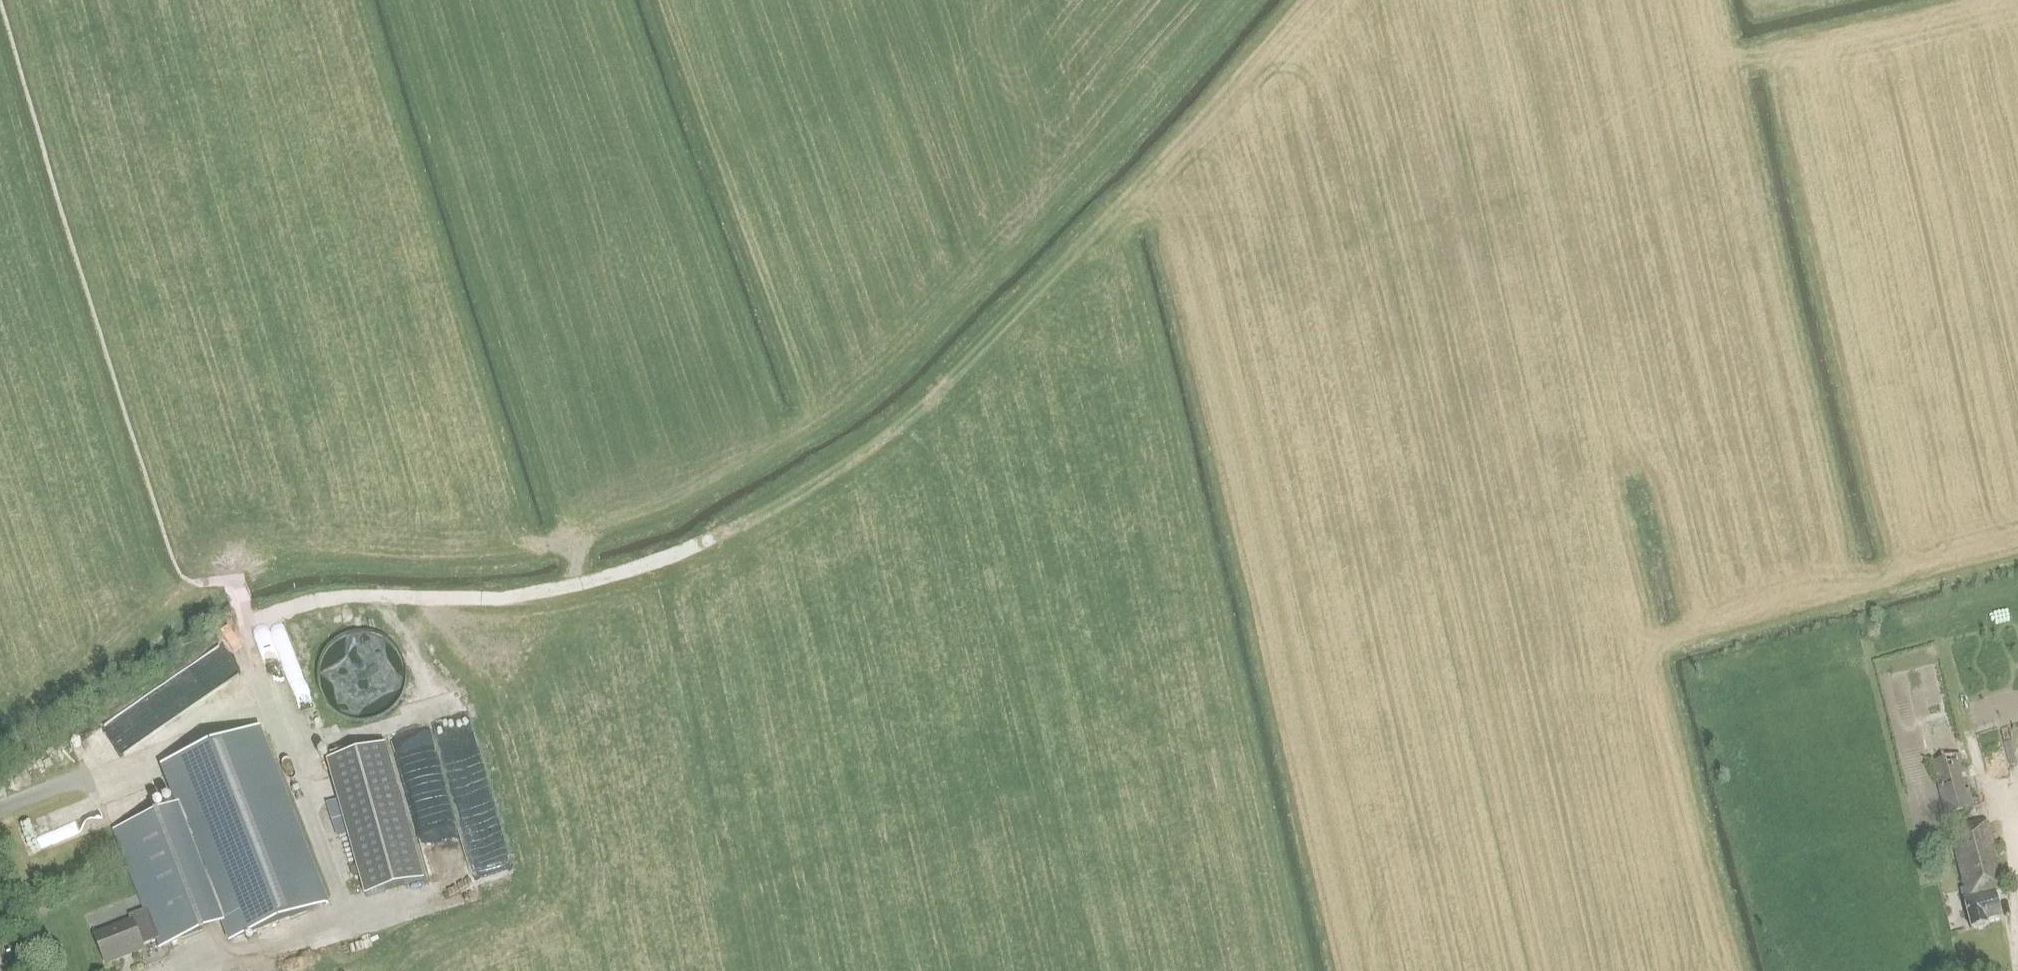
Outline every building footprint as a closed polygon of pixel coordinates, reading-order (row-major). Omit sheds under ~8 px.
[(366,631),(362,631),(356,631),(353,632),(349,633),(346,634),(343,635),(341,636),(338,638),(335,639),(333,641),(330,644),(329,645),(327,647),(325,650),(324,651),(322,654),(320,658),(319,661),(318,665),(317,668),(317,671),(317,674),(317,677),(317,679),(317,683),(318,687),(318,689),(319,692),(321,696),(323,699),(324,701),(326,704),(327,705),(330,708),(332,710),(335,712),(336,713),(339,715),(342,717),(346,719),(349,720),(353,720),(358,721),(364,721),(366,721),(370,720),(376,719),(379,718),(381,717),(386,714),(389,712),(390,711),(393,709),(395,706),(397,704),(399,702),(400,699),(402,697),(403,694),(404,691),(405,689),(406,686),(406,682),(406,680),(407,677),(407,674),(406,672),(406,669),(406,667),(405,664),(403,659),(402,655),(400,653),(399,651),(397,648),(394,645),(393,644),(390,641),(388,639),(386,638),(383,636),(378,634),(373,632),(368,632),(366,631)] [(124,750),(219,691),(224,699),(245,686),(221,648),(105,720),(124,750)] [(1949,832),(1966,828),(1963,811),(1973,809),(1959,756),(1953,757),(1947,736),(1942,719),(1931,671),(1909,677),(1949,832)] [(158,949),(221,924),(229,944),(330,905),(261,728),(160,768),(175,807),(113,831),(144,911),(128,917),(131,924),(95,937),(105,963),(141,949),(140,946),(155,941),(158,949)] [(1983,730),(1987,766),(2006,764),(2002,728),(1983,730)] [(364,897),(424,880),(385,745),(326,762),(364,897)] [(1966,828),(1949,832),(1964,891),(1961,891),(1970,930),(1988,925),(1988,924),(2002,921),(1996,893),(2006,891),(1988,823),(1966,828)]
